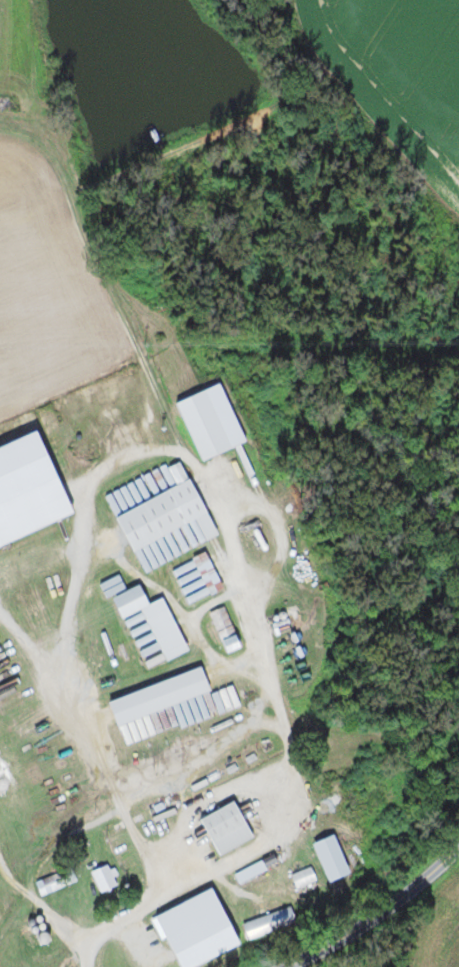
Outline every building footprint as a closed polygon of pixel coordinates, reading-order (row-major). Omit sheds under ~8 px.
[(200,460),(246,442),(222,383),(176,401),(200,460)] [(74,514),(40,431),(0,447),(0,544),(74,514)] [(218,537),(183,460),(167,467),(166,465),(106,493),(142,571),(218,537)] [(171,569),(187,604),(223,588),(207,552),(171,569)] [(165,661),(188,651),(165,597),(149,604),(141,584),(113,597),(122,618),(143,609),(165,661)] [(209,612),(227,653),(242,646),(224,606),(209,612)] [(211,692),(203,668),(109,699),(117,723),(211,692)] [(118,723),(125,744),(164,731),(163,728),(178,723),(180,727),(210,718),(209,715),(240,705),(234,686),(118,723)] [(253,838),(236,801),(201,818),(218,855),(253,838)] [(351,873),(334,834),(313,843),(329,882),(351,873)] [(112,865),(92,872),(99,892),(119,885),(112,865)] [(316,881),(312,867),(291,873),(296,887),(316,881)] [(62,888),(58,874),(35,881),(39,894),(62,888)] [(214,889),(150,918),(161,941),(166,938),(180,966),(195,966),(240,946),(214,889)] [(246,938),(297,925),(293,908),(242,921),(246,938)]
